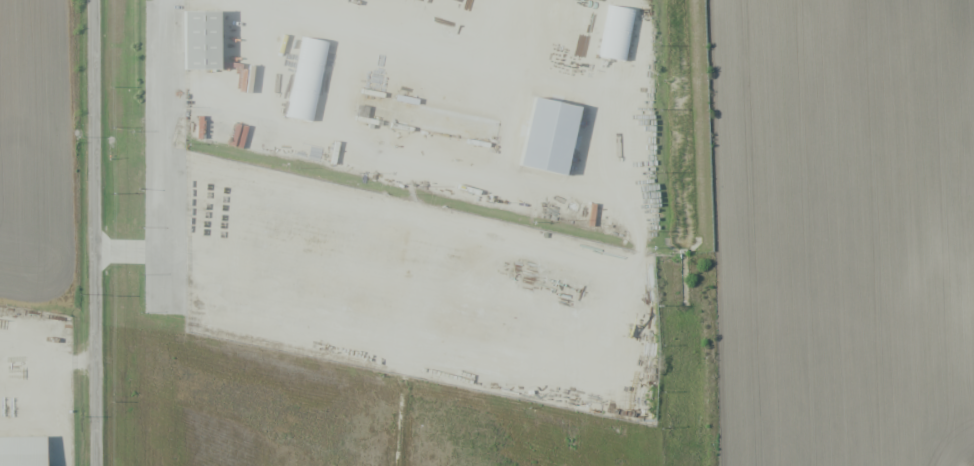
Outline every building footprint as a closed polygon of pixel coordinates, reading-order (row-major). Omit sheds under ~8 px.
[(227,72),(193,74),(191,16),(225,15),(227,72)] [(313,125),(289,120),(306,42),(329,48),(313,125)] [(521,157),(534,79),(565,85),(552,162),(521,157)] [(49,440),(49,465),(0,465),(0,441),(49,440)]
